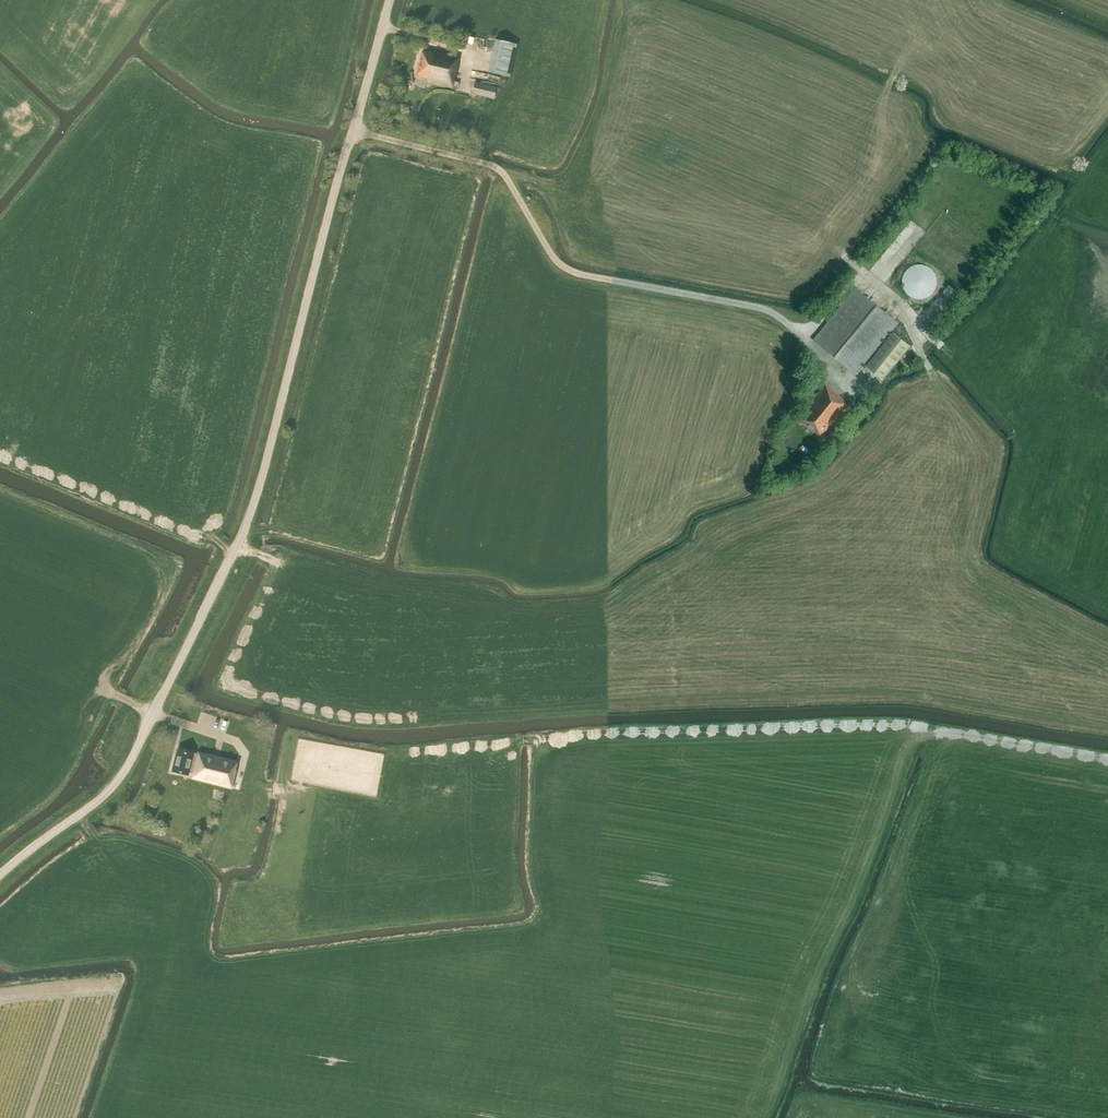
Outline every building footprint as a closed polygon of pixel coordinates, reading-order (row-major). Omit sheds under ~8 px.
[(488,72),(509,77),(517,44),(495,39),(488,72)] [(452,86),(457,87),(458,82),(453,81),(457,66),(456,66),(458,57),(434,51),(433,55),(422,52),(416,74),(428,77),(427,80),(452,86)] [(472,93),(494,98),(496,86),(474,81),(472,93)] [(937,283),(937,280),(937,278),(936,276),(935,274),(934,272),(932,270),(931,269),(929,267),(927,266),(925,265),(923,265),(920,265),(918,265),(916,265),(914,266),(912,267),(910,268),(908,269),(906,271),(905,273),(904,275),(903,277),(903,279),(902,281),(902,283),(903,286),(903,288),(904,290),(906,292),(907,294),(909,295),(910,296),(912,298),(915,298),(917,299),(919,299),(921,299),(923,299),(926,298),(928,297),(930,296),(931,295),(933,293),(934,291),(935,289),(936,287),(937,285),(937,283)] [(856,288),(814,340),(857,374),(898,323),(856,288)] [(883,380),(911,346),(894,333),(866,367),(883,380)] [(807,425),(821,437),(831,425),(833,426),(850,404),(826,384),(806,409),(808,410),(801,419),(808,425),(807,425)] [(191,778),(231,789),(236,770),(235,770),(237,761),(198,751),(197,754),(194,753),(177,749),(172,771),(188,775),(188,774),(189,774),(189,772),(193,773),(191,778)]
